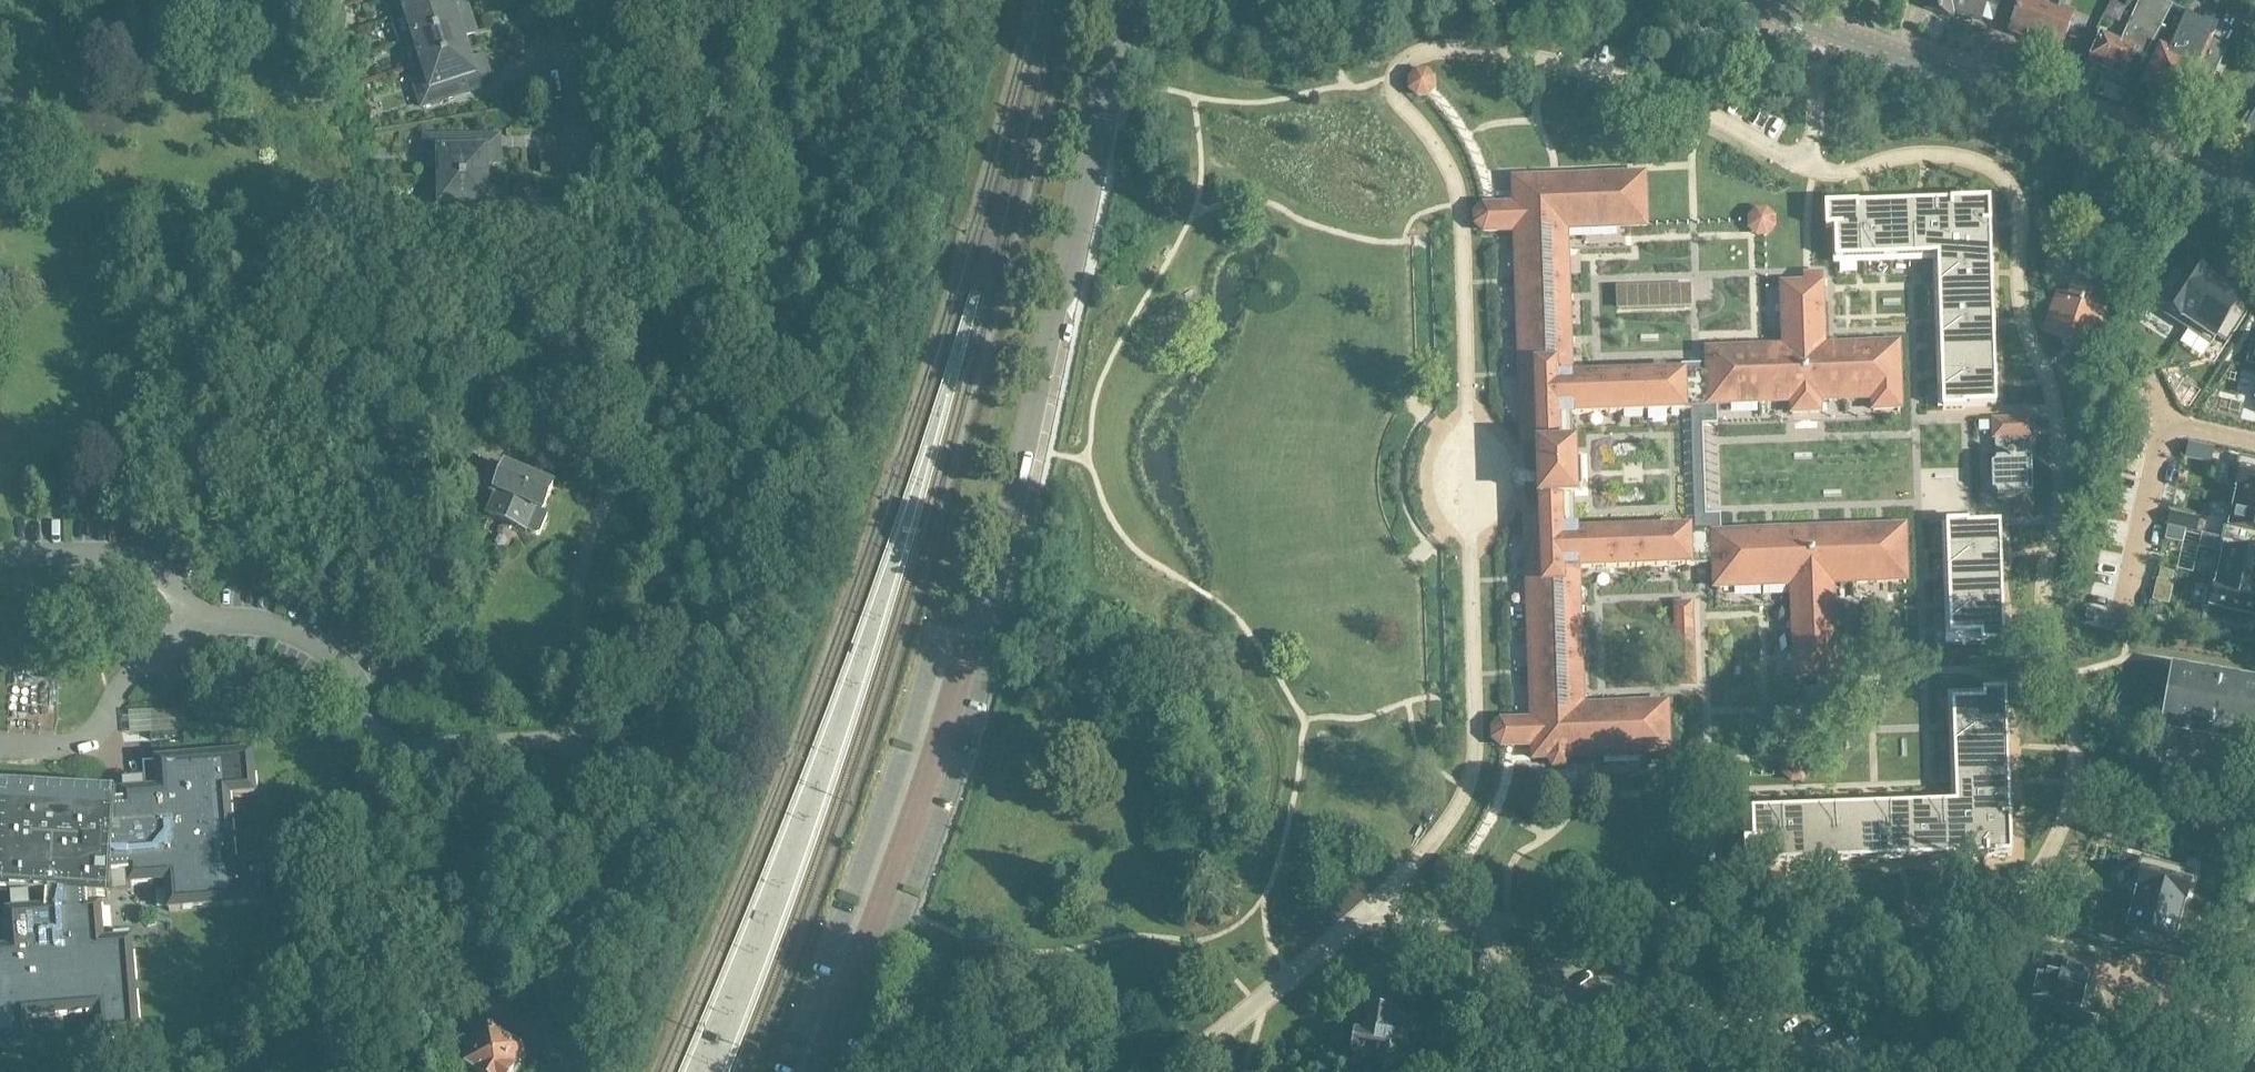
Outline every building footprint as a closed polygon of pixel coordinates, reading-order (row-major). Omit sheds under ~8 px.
[(406,14),(393,18),(401,43),(414,39),(469,21),(462,0),(448,0),(406,14)] [(406,14),(448,0),(401,0),(406,14)] [(1957,0),(1929,0),(1925,10),(1951,19),(1953,14),(1953,12),(1957,0)] [(1953,12),(1953,14),(1979,23),(1987,0),(1957,0),(1953,12)] [(2034,0),(2033,0),(2021,0),(2010,34),(2035,43),(2060,52),(2073,14),(2062,11),(2066,0),(2034,0)] [(2090,63),(2125,79),(2136,55),(2145,59),(2173,7),(2157,0),(2141,0),(2120,45),(2102,36),(2090,63)] [(2158,44),(2163,46),(2216,70),(2218,65),(2240,17),(2227,11),(2222,23),(2207,16),(2203,23),(2184,14),(2177,29),(2167,25),(2158,44)] [(469,21),(414,39),(419,54),(418,54),(421,65),(468,50),(464,39),(462,35),(475,31),(472,21),(469,22),(469,21)] [(2216,70),(2163,46),(2144,88),(2177,103),(2193,68),(2214,78),(2216,70)] [(468,52),(468,50),(421,65),(425,75),(413,79),(422,107),(493,85),(488,72),(483,56),(471,60),(468,52)] [(1415,72),(1407,81),(1407,92),(1416,100),(1428,100),(1436,91),(1435,79),(1427,71),(1415,72)] [(2244,133),(2254,139),(2254,113),(2244,133)] [(439,176),(487,175),(487,167),(500,166),(499,150),(472,151),(472,137),(425,138),(426,168),(439,168),(439,176)] [(487,175),(439,176),(439,189),(426,190),(427,219),(473,219),(473,205),(500,205),(500,188),(487,189),(487,175)] [(1515,207),(1498,208),(1494,208),(1486,208),(1483,208),(1477,215),(1477,225),(1484,231),(1516,230),(1524,443),(1538,443),(1539,470),(1539,476),(1540,482),(1541,508),(1526,509),(1533,722),(1501,723),(1494,730),(1495,739),(1502,746),(1505,746),(1534,745),(1534,760),(1536,760),(1536,758),(1549,758),(1554,766),(1564,766),(1568,757),(1668,754),(1666,705),(1581,708),(1578,606),(1581,606),(1579,570),(1669,567),(1688,566),(1691,566),(1691,564),(1714,563),(1715,579),(1715,588),(1720,588),(1792,586),(1793,621),(1793,627),(1795,678),(1819,678),(1819,688),(1835,688),(1831,584),(1906,581),(1904,528),(1765,533),(1765,531),(1742,532),(1742,534),(1721,534),(1720,515),(1706,515),(1703,425),(1702,405),(1792,402),(1793,413),(1819,412),(1819,401),(1873,399),(1873,410),(1900,409),(1898,345),(1823,348),(1821,274),(1805,274),(1805,286),(1782,286),(1782,295),(1784,349),(1707,352),(1708,365),(1681,366),(1682,375),(1573,379),(1572,343),(1569,343),(1565,229),(1645,226),(1643,177),(1569,180),(1550,180),(1516,181),(1516,180),(1514,180),(1515,207)] [(1994,206),(1959,207),(1960,242),(1995,241),(1994,206)] [(1959,207),(1922,209),(1923,244),(1924,259),(1930,259),(1930,244),(1945,243),(1960,242),(1959,207)] [(1922,209),(1895,210),(1897,260),(1924,259),(1923,244),(1922,209)] [(1755,211),(1747,219),(1747,231),(1755,239),(1768,239),(1776,230),(1775,218),(1767,210),(1755,211)] [(1895,210),(1868,211),(1870,261),(1897,260),(1895,210)] [(1842,212),(1833,212),(1834,235),(1842,234),(1844,262),(1870,261),(1868,211),(1842,212)] [(1945,243),(1930,244),(1930,259),(1945,258),(1946,274),(1996,272),(1995,241),(1960,242),(1945,243)] [(2174,270),(2155,300),(2167,307),(2164,312),(2188,326),(2214,287),(2190,271),(2186,278),(2174,270)] [(1996,272),(1946,274),(1947,301),(1998,299),(1996,272)] [(1664,286),(1664,307),(1691,306),(1691,285),(1664,286)] [(1616,287),(1617,308),(1640,308),(1640,286),(1616,287)] [(1640,286),(1640,308),(1664,307),(1664,286),(1640,286)] [(2214,287),(2188,326),(2213,342),(2215,339),(2226,346),(2246,316),(2234,310),(2238,303),(2214,287)] [(2059,299),(2047,333),(2053,335),(2056,336),(2093,350),(2098,336),(2099,335),(2106,315),(2094,311),(2098,300),(2076,292),(2070,303),(2059,299)] [(1998,299),(1947,301),(1948,328),(1999,326),(1998,299)] [(1999,326),(1948,328),(1949,355),(2000,353),(1999,326)] [(2000,353),(1949,355),(1950,382),(2001,380),(2000,353)] [(2001,380),(1950,382),(1951,408),(2002,406),(2001,380)] [(1996,438),(2029,436),(2029,420),(1995,422),(1995,438),(1996,438)] [(2029,436),(1996,438),(1995,438),(1996,462),(1995,462),(1995,463),(1995,464),(1994,465),(1994,466),(1993,466),(1992,467),(1991,467),(1992,494),(1993,494),(1994,494),(1995,494),(1995,495),(1996,495),(1996,496),(1997,497),(1997,498),(2016,497),(2017,512),(2031,511),(2030,497),(2032,497),(2029,436)] [(2204,464),(2207,449),(2189,445),(2185,459),(2204,464)] [(2230,500),(2244,503),(2254,505),(2254,462),(2244,460),(2241,473),(2239,473),(2236,472),(2230,500)] [(527,536),(528,534),(537,538),(540,536),(548,519),(546,515),(545,515),(556,490),(505,468),(503,472),(491,467),(482,488),(491,492),(489,497),(493,499),(485,519),(527,536)] [(461,512),(477,507),(473,496),(458,501),(461,512)] [(2224,528),(2228,529),(2225,541),(2247,546),(2254,548),(2254,505),(2244,503),(2230,500),(2224,528)] [(2198,520),(2171,514),(2168,527),(2195,533),(2198,520)] [(2006,521),(1956,523),(1957,550),(2007,548),(2006,521)] [(2186,533),(2168,529),(2165,541),(2183,545),(2186,533)] [(2213,580),(2254,590),(2254,548),(2247,546),(2225,541),(2223,554),(2219,553),(2217,561),(2213,580)] [(2007,548),(1957,550),(1958,577),(2008,575),(2007,548)] [(2174,573),(2160,570),(2157,583),(2171,586),(2174,573)] [(2008,575),(1958,577),(1959,604),(2009,602),(2008,575)] [(2205,609),(2210,610),(2207,623),(2241,631),(2244,617),(2251,619),(2254,601),(2254,590),(2213,580),(2205,609)] [(1693,602),(1673,603),(1676,689),(1696,688),(1693,602)] [(2009,602),(1959,604),(1960,631),(1988,629),(1988,638),(2010,637),(2009,602)] [(2094,621),(2097,612),(2087,610),(2085,619),(2094,621)] [(2169,728),(2251,741),(2249,751),(2254,752),(2254,692),(2178,679),(2169,728)] [(1991,698),(1963,699),(1964,726),(2014,724),(2013,688),(1991,689),(1991,698)] [(150,711),(151,718),(151,726),(152,733),(183,731),(187,730),(185,709),(150,711)] [(2014,724),(1964,726),(1965,752),(2015,750),(2014,724)] [(2015,750),(1965,752),(1966,779),(1981,779),(2016,777),(2015,750)] [(2200,780),(2204,759),(2167,753),(2163,774),(2200,780)] [(0,788),(0,890),(46,893),(45,911),(7,914),(9,940),(14,940),(15,951),(0,952),(0,1047),(29,1045),(28,1023),(24,1023),(23,1019),(100,1012),(101,1017),(97,1018),(98,1039),(138,1036),(130,942),(172,939),(169,910),(263,903),(260,863),(239,865),(239,869),(234,869),(228,792),(233,792),(233,796),(255,794),(251,754),(143,764),(146,798),(135,799),(135,794),(125,795),(125,794),(122,794),(123,803),(115,804),(115,795),(0,788)] [(1789,756),(1782,765),(1782,777),(1790,785),(1803,785),(1811,775),(1810,763),(1802,755),(1789,756)] [(1981,779),(1966,779),(1966,785),(1981,785),(1982,800),(1983,815),(2018,814),(2016,777),(1981,779)] [(1967,801),(1951,801),(1953,852),(1984,850),(1983,815),(1982,800),(1981,785),(1966,785),(1967,801)] [(1951,801),(1924,802),(1926,853),(1953,852),(1951,801)] [(1924,802),(1897,803),(1899,854),(1926,853),(1924,802)] [(1897,803),(1870,804),(1872,855),(1899,854),(1897,803)] [(1870,804),(1843,805),(1845,856),(1872,855),(1870,804)] [(1843,805),(1817,806),(1818,857),(1845,856),(1843,805)] [(1817,806),(1790,807),(1792,858),(1818,857),(1817,806)] [(1764,836),(1754,836),(1755,859),(1765,859),(1792,858),(1790,807),(1763,808),(1764,836)] [(2018,814),(1983,815),(1984,850),(2019,849),(2018,814)] [(2174,844),(2148,838),(2142,855),(2170,862),(2174,844)] [(2143,875),(2136,902),(2180,915),(2182,905),(2184,906),(2189,887),(2180,885),(2183,872),(2150,863),(2147,876),(2143,875)] [(2136,902),(2127,931),(2132,932),(2128,944),(2161,954),(2165,940),(2172,942),(2180,915),(2136,902)] [(2029,969),(2025,984),(2034,986),(2031,999),(2044,1002),(2080,1011),(2092,966),(2064,960),(2059,976),(2029,969)] [(478,986),(468,1002),(489,1016),(499,998),(478,986)] [(2044,1002),(2040,1019),(2053,1022),(2046,1048),(2059,1051),(2057,1060),(2072,1063),(2076,1046),(2106,1053),(2113,1026),(2078,1018),(2080,1011),(2044,1002)] [(1355,1038),(1352,1058),(1383,1062),(1383,1066),(1385,1070),(1389,1071),(1393,1069),(1396,1066),(1401,1066),(1402,1062),(1410,1063),(1411,1057),(1424,1059),(1427,1033),(1415,1031),(1415,1025),(1389,1021),(1389,1017),(1368,1014),(1364,1039),(1355,1038)] [(522,1051),(525,1046),(484,1021),(467,1047),(470,1048),(458,1067),(466,1071),(517,1071),(528,1055),(522,1051)] [(1452,1041),(1451,1052),(1465,1054),(1467,1042),(1452,1041)]
